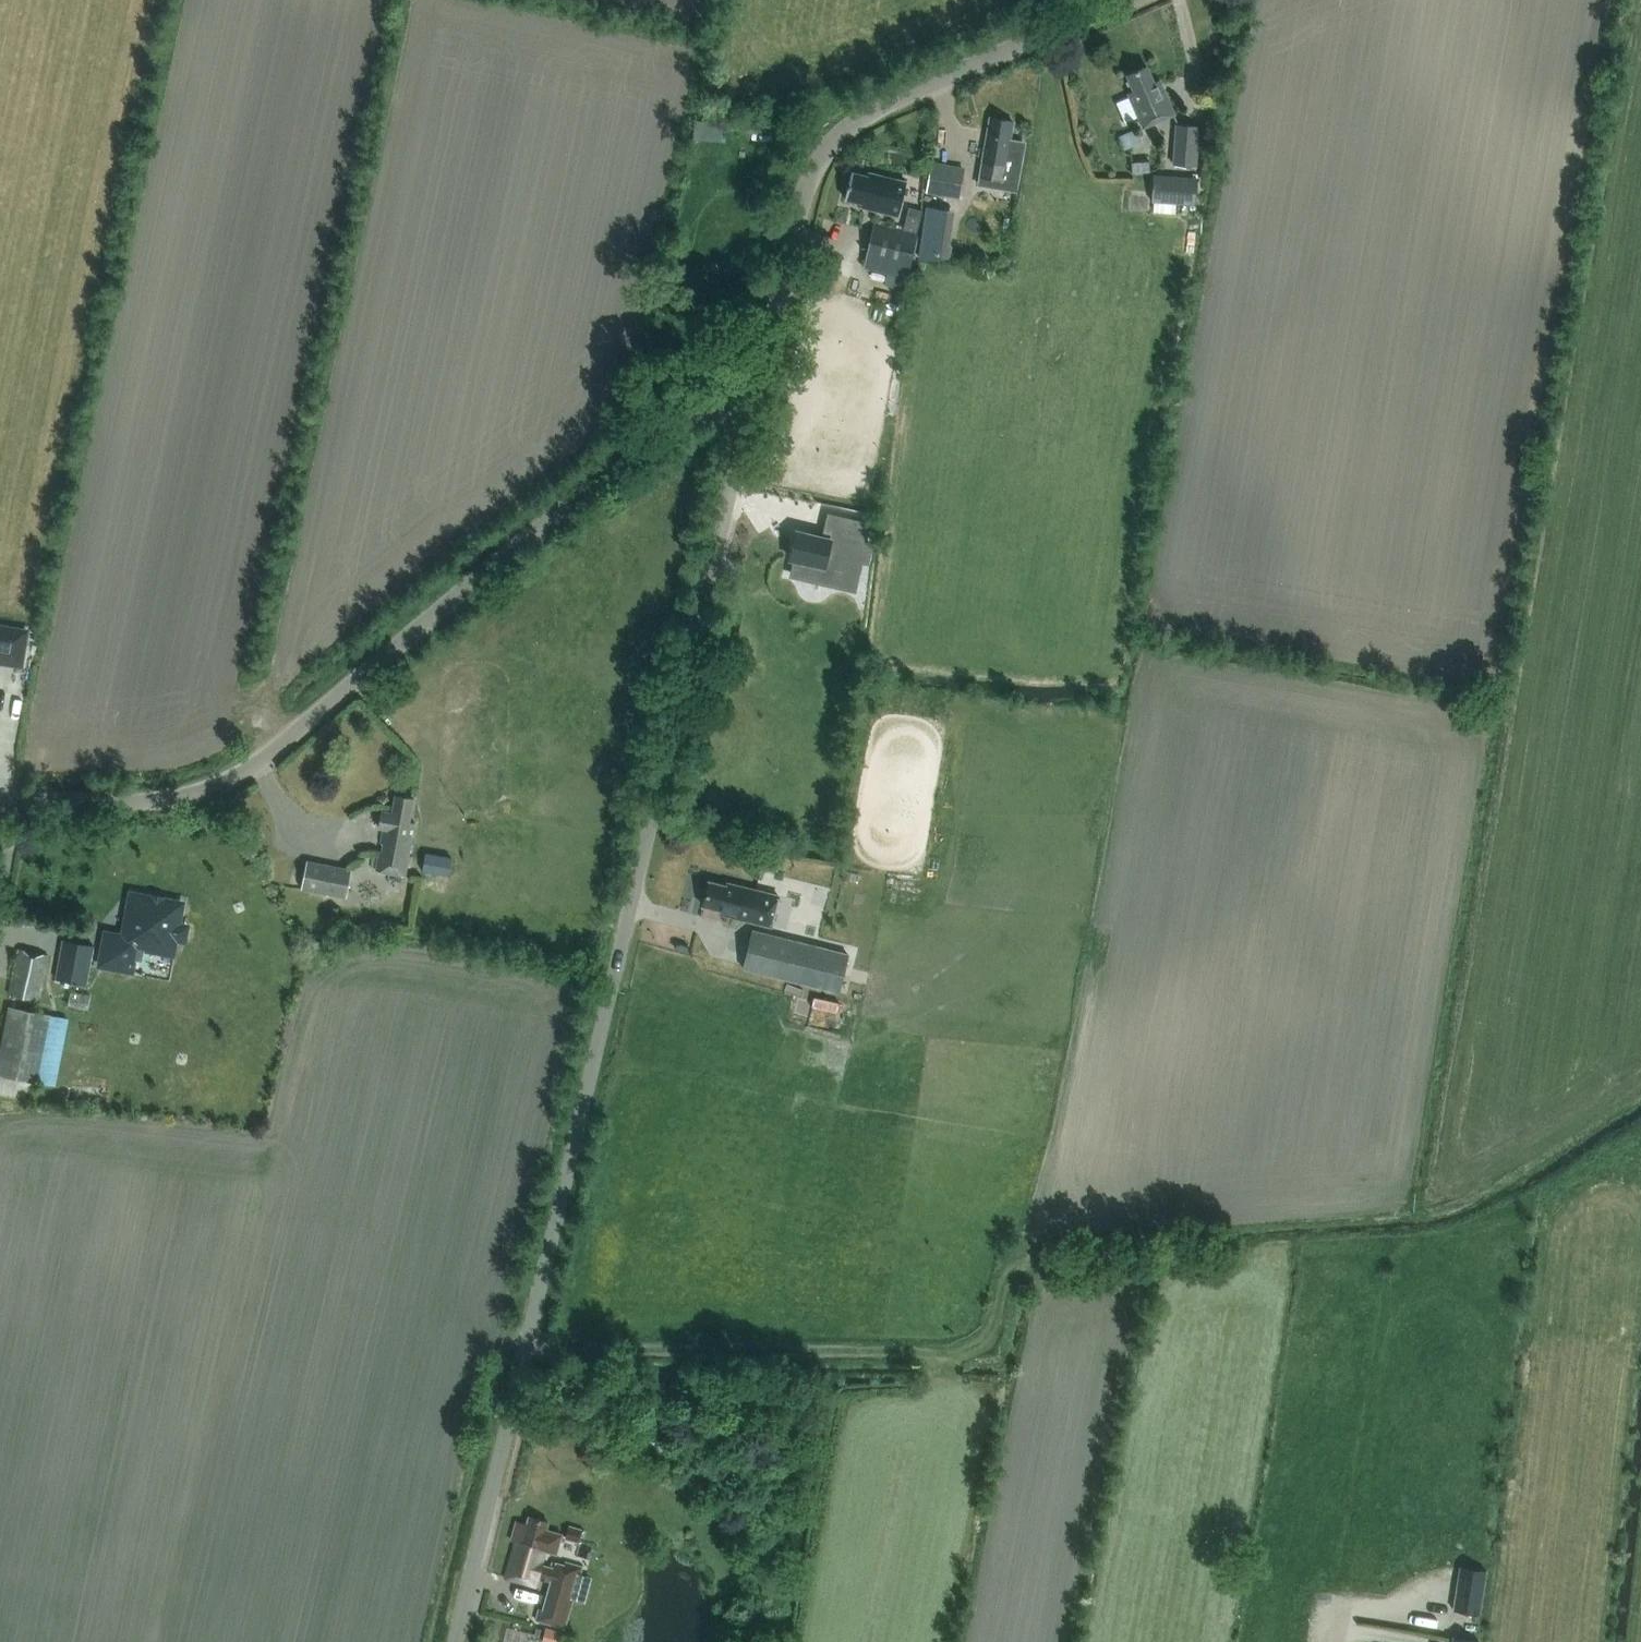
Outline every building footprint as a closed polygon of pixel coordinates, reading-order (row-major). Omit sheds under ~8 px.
[(1154,81),(1147,65),(1127,74),(1134,90),(1129,93),(1144,127),(1175,113),(1160,79),(1154,81)] [(983,163),(979,184),(1016,191),(1024,144),(1010,141),(1013,122),(1013,121),(990,117),(983,163)] [(702,136),(723,136),(724,118),(702,118),(702,136)] [(1196,165),(1199,126),(1177,124),(1174,163),(1196,165)] [(964,166),(932,161),(927,192),(959,198),(964,166)] [(863,203),(862,207),(899,215),(907,182),(870,172),(869,176),(852,172),(845,199),(863,203)] [(1153,201),(1196,204),(1198,178),(1154,175),(1153,201)] [(903,228),(916,232),(922,209),(909,206),(903,228)] [(917,234),(875,223),(864,267),(907,279),(917,234)] [(924,223),(919,258),(933,260),(938,225),(924,223)] [(865,454),(808,443),(804,462),(836,469),(835,477),(859,482),(865,454)] [(797,531),(791,558),(796,559),(793,574),(842,585),(848,557),(864,560),(867,561),(871,543),(866,542),(870,523),(830,514),(825,537),(797,531)] [(22,665),(27,630),(0,626),(0,661),(22,665)] [(413,798),(394,794),(391,812),(381,810),(378,826),(382,827),(376,869),(406,875),(414,822),(409,821),(413,798)] [(449,876),(451,859),(425,854),(422,872),(449,876)] [(347,898),(353,869),(307,860),(301,888),(347,898)] [(709,882),(703,906),(721,910),(720,913),(771,926),(779,896),(728,883),(727,886),(709,882)] [(140,958),(142,947),(172,953),(175,937),(180,938),(184,935),(185,930),(182,926),(177,925),(182,903),(178,903),(179,900),(166,898),(166,900),(132,894),(124,937),(107,934),(101,964),(131,969),(134,956),(140,958)] [(848,954),(753,930),(743,968),(839,992),(848,954)] [(56,978),(86,984),(91,949),(62,943),(56,978)] [(48,955),(19,949),(9,994),(39,1001),(48,955)] [(10,1006),(0,1057),(0,1075),(38,1082),(51,1014),(10,1006)] [(570,1596),(577,1572),(580,1573),(583,1565),(566,1561),(565,1564),(554,1561),(552,1567),(542,1564),(546,1549),(557,1552),(562,1533),(546,1529),(549,1521),(530,1515),(528,1523),(517,1521),(512,1539),(517,1541),(507,1577),(536,1585),(539,1575),(553,1579),(545,1609),(541,1608),(538,1619),(566,1626),(574,1597),(570,1596)] [(565,1538),(579,1542),(583,1529),(569,1525),(565,1538)] [(1453,1609),(1480,1613),(1487,1569),(1459,1565),(1453,1609)] [(544,1641),(556,1641),(559,1629),(548,1626),(543,1641),(544,1641)]
